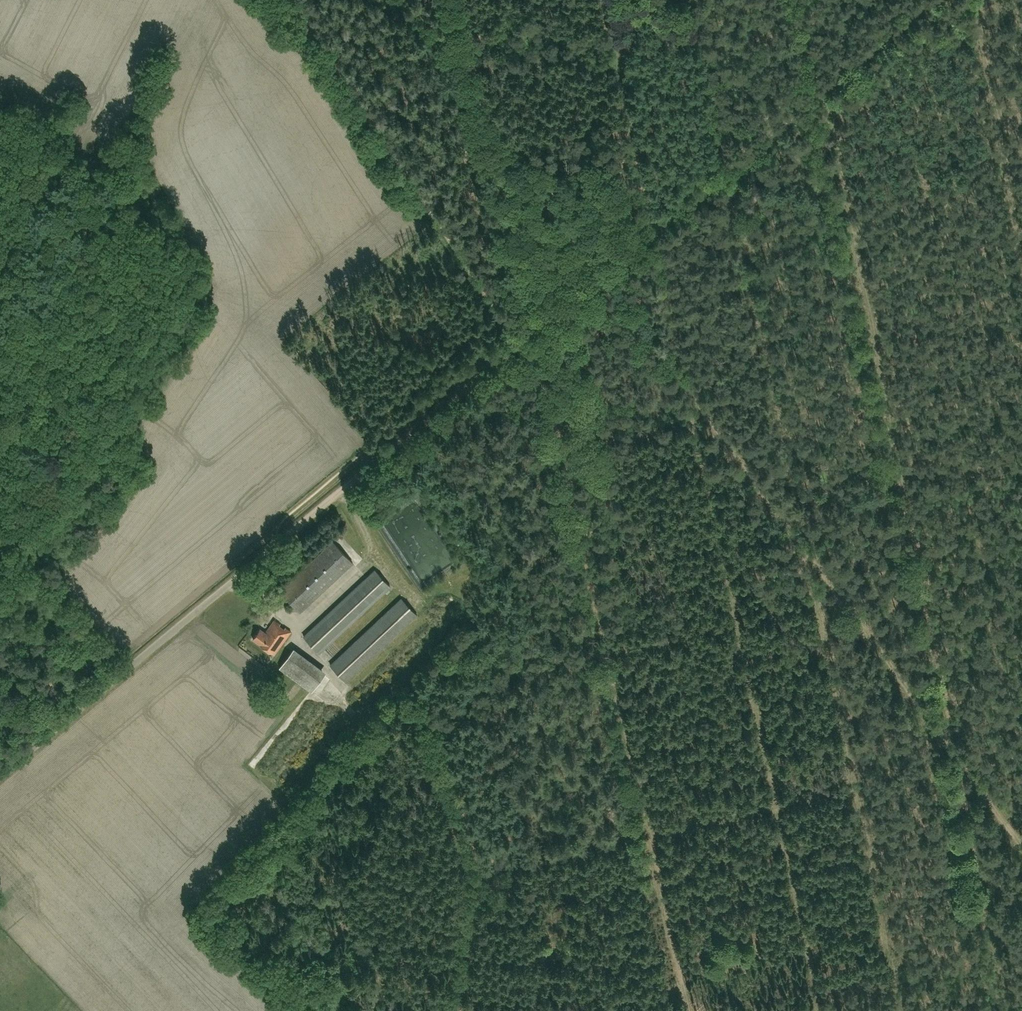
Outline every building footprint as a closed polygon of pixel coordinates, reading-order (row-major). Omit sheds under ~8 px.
[(333,542),(280,591),(300,612),(353,563),(333,542)] [(375,570),(304,636),(319,653),(390,586),(375,570)] [(330,665),(346,682),(417,615),(401,598),(330,665)] [(260,629),(253,639),(274,654),(280,646),(291,631),(274,620),(265,632),(260,629)]
